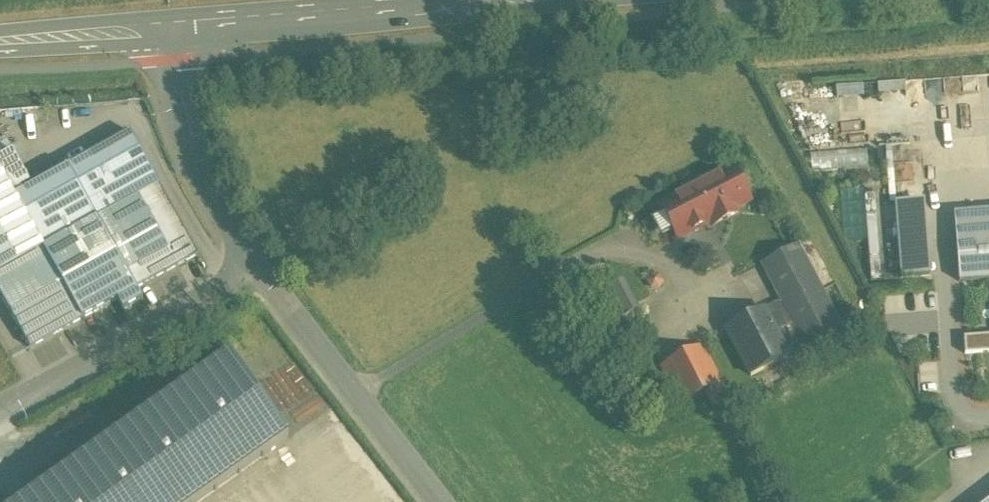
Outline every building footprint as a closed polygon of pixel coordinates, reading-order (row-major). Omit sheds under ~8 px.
[(15,196),(84,318),(117,299),(123,310),(142,299),(137,288),(198,254),(130,132),(32,186),(15,196)] [(0,158),(0,169),(15,196),(32,186),(12,151),(0,158)] [(0,169),(0,293),(31,348),(84,318),(15,196),(0,169)] [(734,169),(661,207),(678,239),(711,222),(714,226),(739,213),(736,208),(751,201),(734,169)] [(924,201),(895,204),(901,279),(930,276),(924,201)] [(954,214),(959,283),(988,280),(988,211),(954,214)] [(797,246),(764,264),(783,301),(765,310),(789,356),(841,329),(797,246)] [(628,314),(605,275),(581,288),(605,328),(628,314)] [(765,310),(727,330),(751,376),(789,356),(765,310)] [(964,338),(965,355),(988,353),(988,336),(964,338)] [(704,347),(663,368),(680,403),(722,383),(704,347)] [(29,501),(193,501),(284,437),(229,360),(29,501)] [(252,479),(214,501),(266,501),(252,479)]
